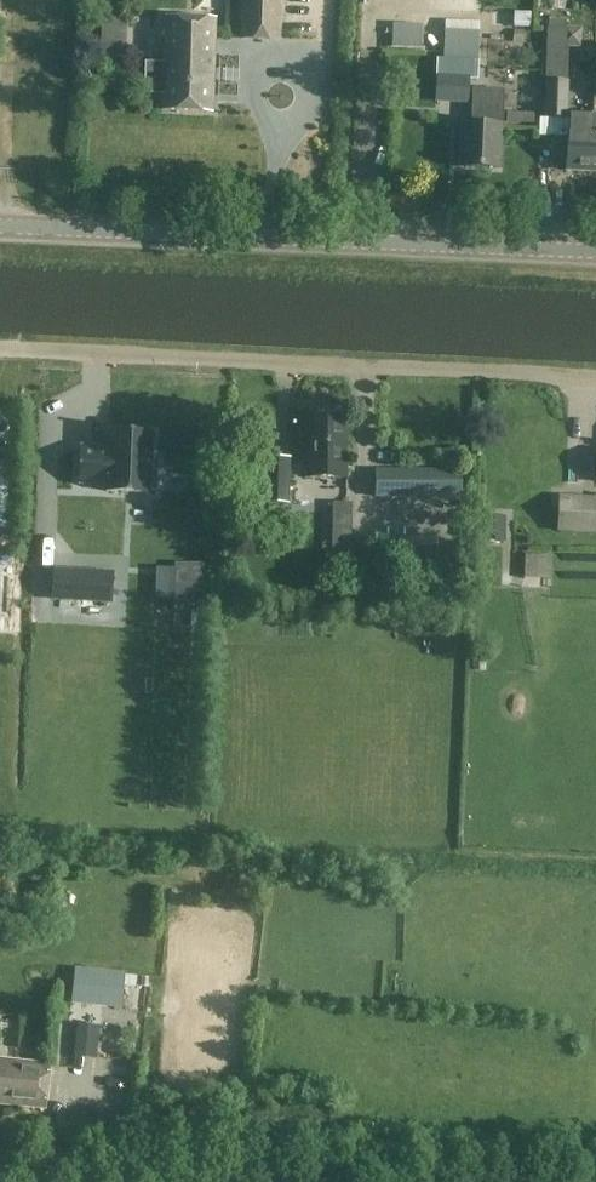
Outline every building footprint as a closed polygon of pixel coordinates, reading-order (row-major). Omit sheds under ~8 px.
[(240,39),(279,40),(281,0),(242,0),(240,39)] [(211,112),(215,20),(166,18),(163,110),(211,112)] [(476,102),(476,78),(477,61),(444,60),(444,76),(437,76),(436,101),(476,102)] [(547,80),(545,117),(567,117),(568,81),(547,80)] [(458,167),(497,169),(501,103),(479,102),(478,125),(461,124),(458,167)] [(566,171),(590,172),(592,118),(572,117),(572,134),(567,134),(566,171)] [(384,165),(395,164),(394,141),(383,141),(384,165)] [(152,417),(109,415),(108,432),(80,431),(79,468),(107,469),(107,476),(150,477),(150,474),(157,474),(158,449),(151,449),(152,417)] [(305,477),(347,477),(347,417),(306,417),(306,444),(308,444),(308,469),(305,469),(305,477)] [(266,457),(264,503),(290,503),(291,457),(266,457)] [(461,470),(375,469),(375,497),(422,497),(422,500),(460,499),(461,470)] [(559,497),(558,529),(595,531),(595,498),(559,497)] [(437,537),(401,537),(401,565),(437,565),(437,537)] [(551,556),(524,555),(524,580),(551,580),(551,556)] [(207,610),(207,568),(178,568),(178,610),(207,610)] [(112,573),(68,571),(67,600),(110,603),(112,573)] [(485,671),(486,654),(473,654),(473,671),(485,671)] [(82,971),(81,986),(75,986),(73,1001),(147,1010),(149,994),(118,991),(120,975),(82,971)] [(77,1023),(74,1055),(96,1057),(99,1025),(77,1023)] [(135,1058),(142,1058),(142,1035),(114,1035),(113,1058),(116,1058),(116,1085),(135,1085),(135,1058)] [(46,1107),(50,1064),(0,1058),(0,1102),(46,1107)]
